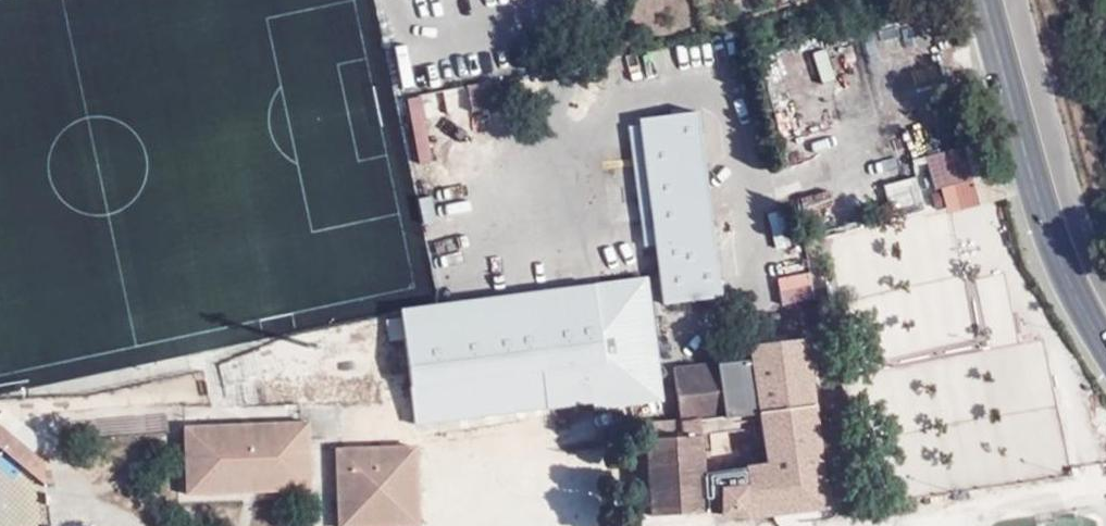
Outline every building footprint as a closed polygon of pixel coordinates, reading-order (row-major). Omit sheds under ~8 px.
[(650,196),(652,210),(664,302),(720,294),(697,109),(640,117),(646,160),(648,175),(650,196)] [(942,212),(979,205),(966,145),(930,153),(942,212)] [(648,175),(646,160),(635,161),(637,176),(648,175)] [(642,211),(652,210),(650,196),(640,198),(642,211)] [(661,392),(656,353),(666,352),(655,277),(400,310),(414,423),(611,397),(611,399),(661,392)] [(749,344),(788,339),(787,331),(748,336),(749,344)] [(749,344),(751,359),(714,363),(721,415),(679,420),(680,435),(646,437),(651,514),(706,511),(720,512),(745,514),(745,515),(825,506),(805,337),(788,339),(749,344)] [(201,438),(185,446),(186,492),(242,491),(242,472),(254,472),(253,490),(309,489),(308,422),(223,424),(201,438)] [(20,423),(11,434),(34,452),(42,441),(20,423)] [(184,425),(185,446),(201,438),(223,424),(184,425)] [(1,446),(17,459),(40,457),(34,452),(11,434),(1,446)] [(415,445),(337,448),(338,525),(377,525),(418,524),(415,445)] [(40,457),(17,459),(44,481),(44,460),(40,457)] [(242,472),(242,491),(253,490),(254,472),(242,472)]
